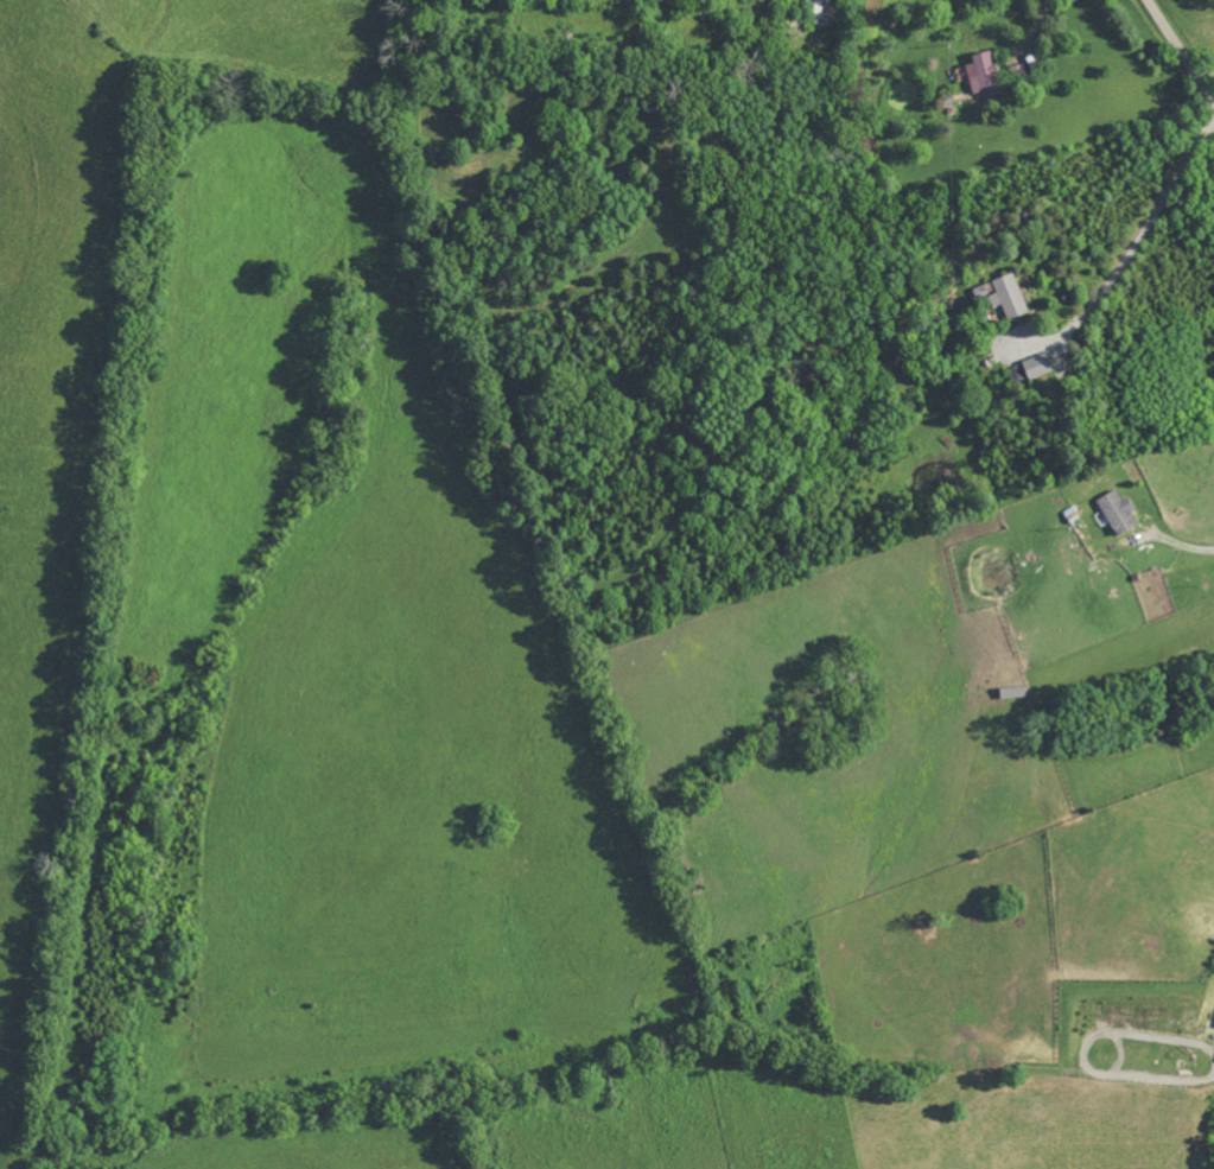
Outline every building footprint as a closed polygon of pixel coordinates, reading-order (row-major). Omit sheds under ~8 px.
[(834,26),(835,0),(809,0),(808,25),(834,26)] [(974,95),(983,93),(985,99),(1004,94),(992,51),(973,57),(974,64),(966,66),(974,95)] [(994,283),(998,294),(989,297),(994,310),(1003,307),(1010,323),(1031,314),(1015,275),(994,283)] [(1015,385),(1054,374),(1049,357),(1010,368),(1015,385)] [(1139,527),(1132,513),(1136,511),(1129,498),(1123,501),(1118,491),(1098,502),(1119,538),(1139,527)] [(1002,699),(1027,699),(1026,689),(1001,690),(1002,699)]
